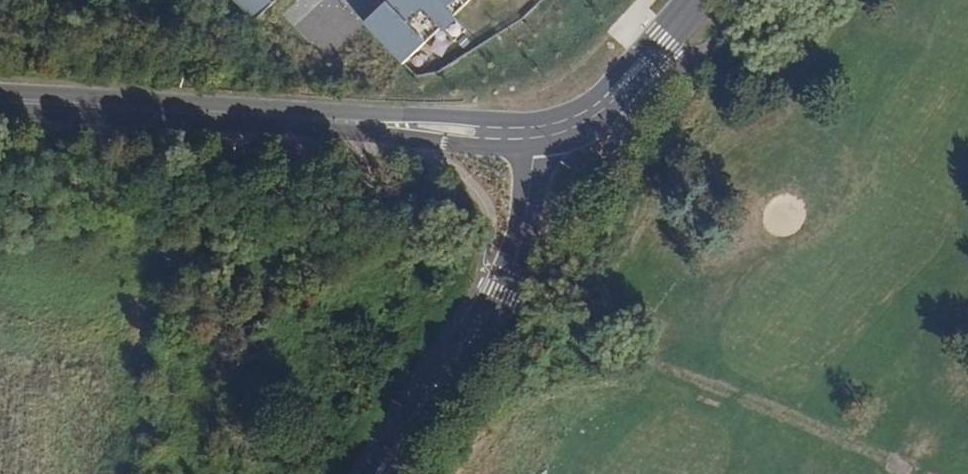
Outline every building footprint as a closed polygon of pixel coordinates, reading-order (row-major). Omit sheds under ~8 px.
[(253,22),(272,4),(268,0),(231,0),(253,22)] [(363,23),(402,64),(439,30),(451,43),(464,31),(451,18),(470,0),(388,0),(363,23)]
